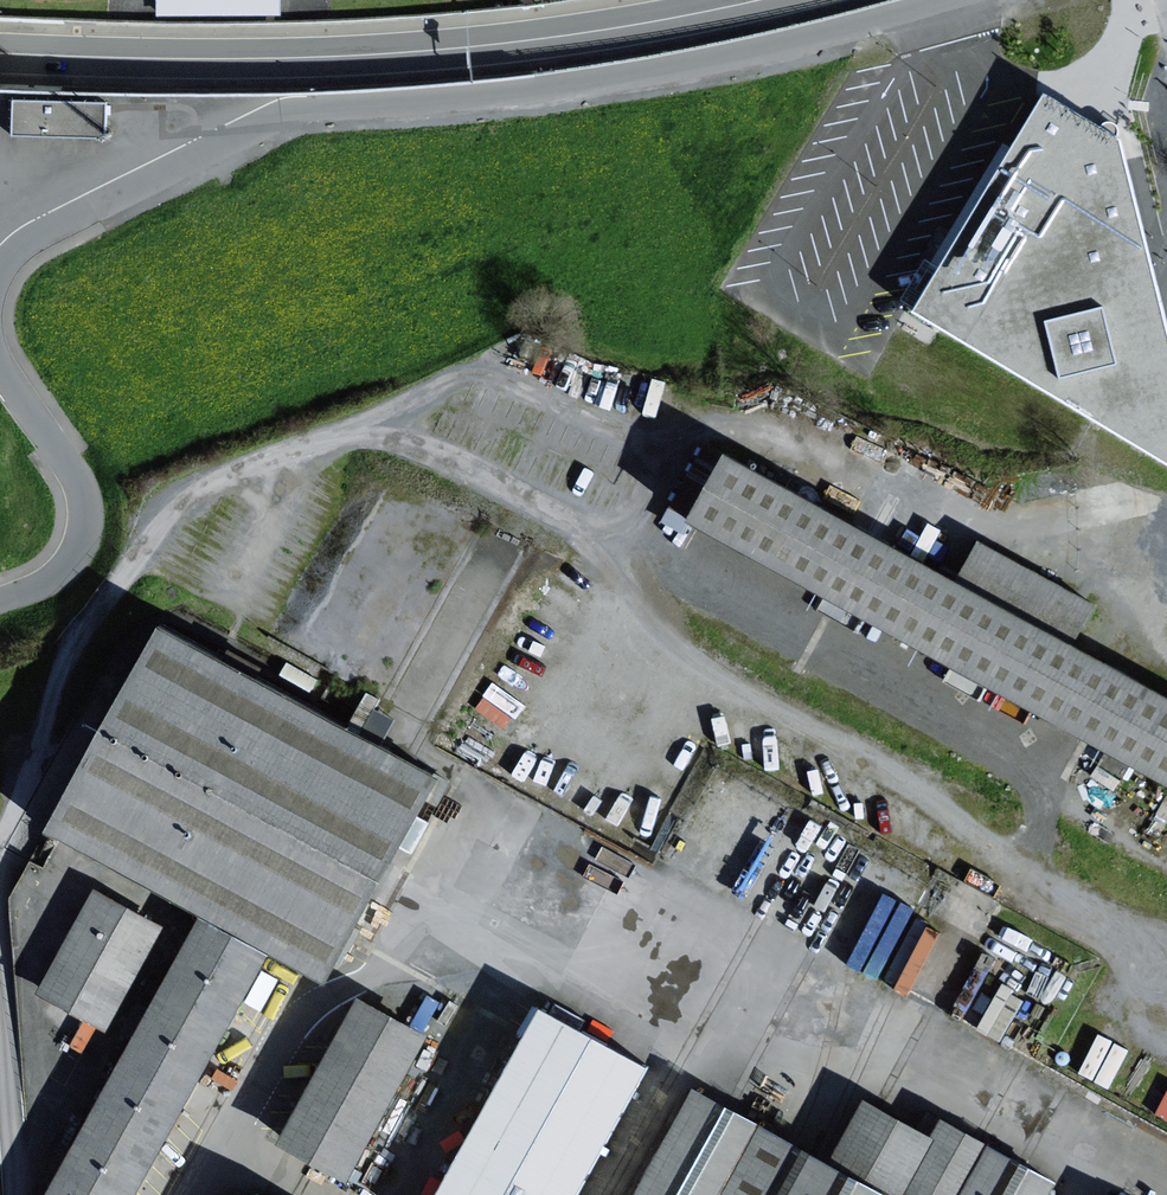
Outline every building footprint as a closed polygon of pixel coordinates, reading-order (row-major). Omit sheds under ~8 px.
[(1117,137),(1043,95),(911,311),(1166,462),(1166,335),(1117,137)] [(107,103),(9,101),(9,138),(107,139),(107,103)] [(724,461),(691,522),(794,578),(1166,781),(1166,702),(724,461)] [(167,624),(53,832),(206,915),(52,1194),(137,1194),(270,952),(295,967),(327,984),(439,777),(408,760),(167,624)] [(881,906),(909,916),(913,902),(886,892),(881,906)] [(158,929),(94,894),(83,913),(41,990),(106,1025),(158,929)] [(921,915),(886,973),(909,987),(945,930),(921,915)] [(422,1038),(358,1004),(282,1143),(317,1162),(347,1178),(422,1038)] [(540,1014),(441,1194),(575,1194),(643,1070),(540,1014)] [(692,1085),(632,1194),(1054,1194),(1061,1182),(944,1119),(933,1139),(876,1108),(864,1102),(832,1160),(692,1085)]
